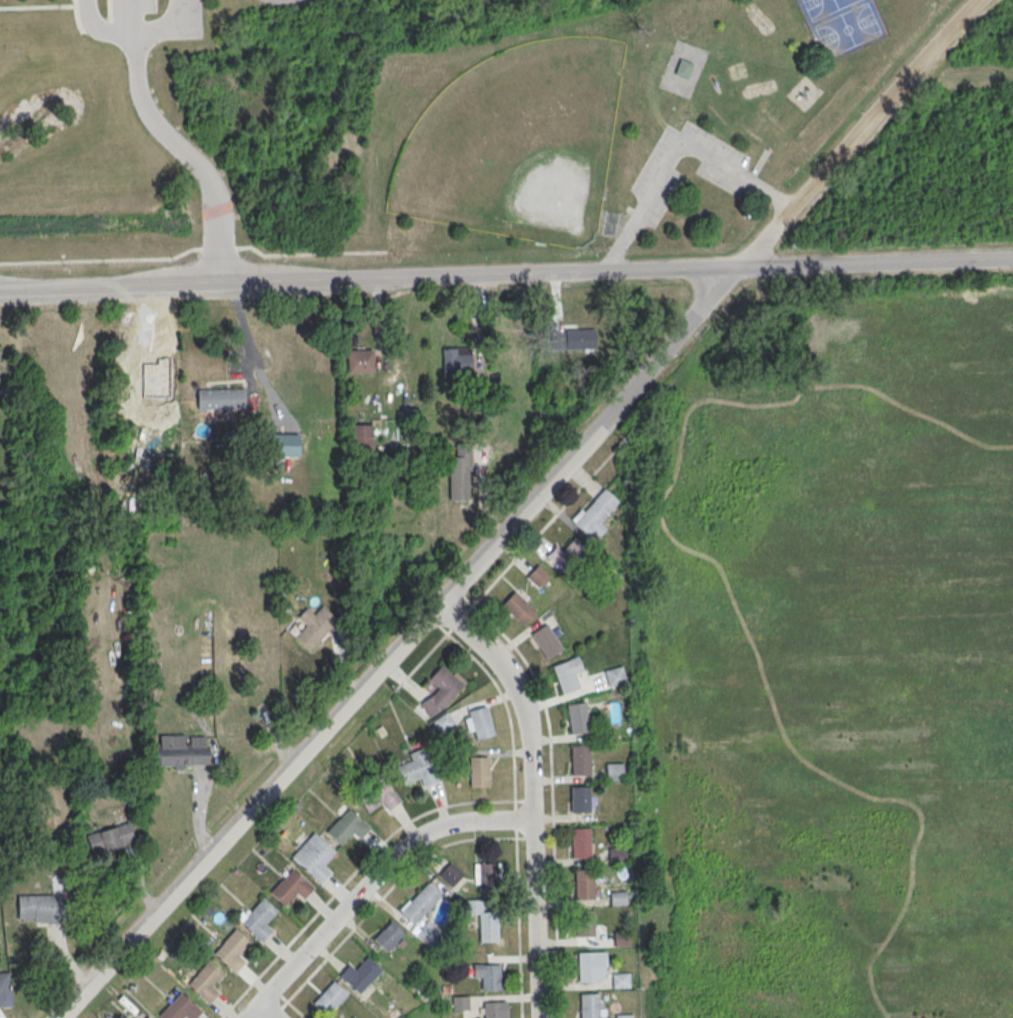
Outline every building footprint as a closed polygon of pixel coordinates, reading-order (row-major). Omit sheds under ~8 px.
[(674,72),(685,78),(692,64),(680,58),(674,72)] [(551,330),(594,329),(594,349),(552,350),(551,330)] [(443,348),(470,348),(470,370),(443,371),(443,348)] [(346,350),(372,350),(373,372),(346,373),(346,350)] [(196,389),(243,388),(244,408),(197,409),(196,389)] [(351,424),(351,450),(372,450),(372,424),(351,424)] [(455,443),(470,443),(471,470),(468,470),(469,499),(449,500),(448,457),(455,456),(455,443)] [(570,520),(593,541),(606,528),(599,521),(618,501),(601,486),(570,520)] [(583,547),(573,537),(564,546),(559,540),(545,555),(561,570),(583,547)] [(537,587),(549,575),(537,563),(525,576),(537,587)] [(513,592),(535,611),(523,625),(500,606),(513,592)] [(321,605),(338,621),(308,652),(293,637),(304,625),(297,618),(306,608),(313,615),(321,605)] [(530,634),(546,624),(561,649),(546,659),(530,634)] [(551,666),(576,657),(582,671),(573,674),(579,688),(561,695),(551,666)] [(440,664),(463,685),(444,707),(429,718),(419,704),(432,695),(438,688),(427,679),(440,664)] [(625,681),(621,665),(603,670),(608,686),(625,681)] [(565,705),(584,702),(588,731),(569,734),(565,705)] [(467,711),(485,706),(494,734),(476,740),(467,711)] [(150,744),(150,767),(191,766),(191,764),(207,764),(207,746),(204,746),(204,736),(188,737),(188,744),(184,744),(184,735),(159,735),(159,744),(150,744)] [(570,746),(588,745),(589,775),(570,775),(570,746)] [(424,747),(438,781),(424,787),(420,778),(403,785),(394,764),(410,758),(408,754),(424,747)] [(469,757),(487,757),(488,787),(469,787),(469,757)] [(605,764),(622,763),(622,780),(605,781),(605,764)] [(368,812),(382,802),(388,809),(400,799),(383,777),(356,797),(368,812)] [(570,787),(589,787),(590,812),(571,813),(570,787)] [(325,833),(347,808),(369,828),(359,839),(352,833),(340,846),(325,833)] [(85,835),(128,822),(134,841),(91,854),(85,835)] [(570,829),(589,828),(590,858),(571,858),(570,829)] [(313,832),(290,857),(319,883),(329,873),(322,866),(334,852),(313,832)] [(608,848),(625,848),(625,863),(608,864),(608,848)] [(437,875),(449,862),(463,875),(451,887),(437,875)] [(478,864),(497,863),(498,893),(479,893),(478,864)] [(269,893),(291,869),(313,888),(302,899),(296,893),(283,906),(269,893)] [(573,870),(592,870),(593,899),(574,899),(573,870)] [(399,912),(427,883),(440,896),(412,925),(399,912)] [(625,891),(610,891),(610,905),(625,905),(625,891)] [(17,896),(64,895),(64,923),(46,924),(46,922),(33,922),(33,918),(18,919),(17,896)] [(262,898),(240,922),(262,942),(272,931),(264,925),(277,911),(262,898)] [(478,912),(497,912),(497,941),(479,942),(478,912)] [(574,912),(593,912),(594,938),(575,938),(574,912)] [(389,920),(403,933),(386,952),(372,940),(389,920)] [(426,921),(415,935),(429,947),(440,933),(426,921)] [(235,929),(212,953),(235,973),(245,962),(237,955),(250,942),(235,929)] [(612,933),(629,932),(630,947),(612,948),(612,933)] [(576,953),(605,952),(605,968),(603,968),(603,980),(596,980),(596,982),(577,983),(576,953)] [(338,976),(348,964),(354,970),(366,957),(380,970),(358,994),(338,976)] [(208,959),(186,984),(208,1004),(218,993),(210,986),(223,973),(208,959)] [(480,965),(499,965),(500,991),(481,991),(480,965)] [(12,1006),(0,1008),(0,973),(8,972),(12,1006)] [(611,974),(629,973),(629,988),(612,988),(611,974)] [(312,1003),(332,982),(345,994),(325,1016),(312,1003)] [(201,1012),(196,1017),(186,1017),(185,1017),(184,1017),(159,1017),(158,1017),(180,993),(201,1012)] [(597,994),(598,1017),(579,1017),(579,995),(597,994)] [(468,996),(453,996),(453,1011),(468,1011),(468,996)] [(506,1002),(506,1017),(483,1017),(482,1003),(506,1002)]
